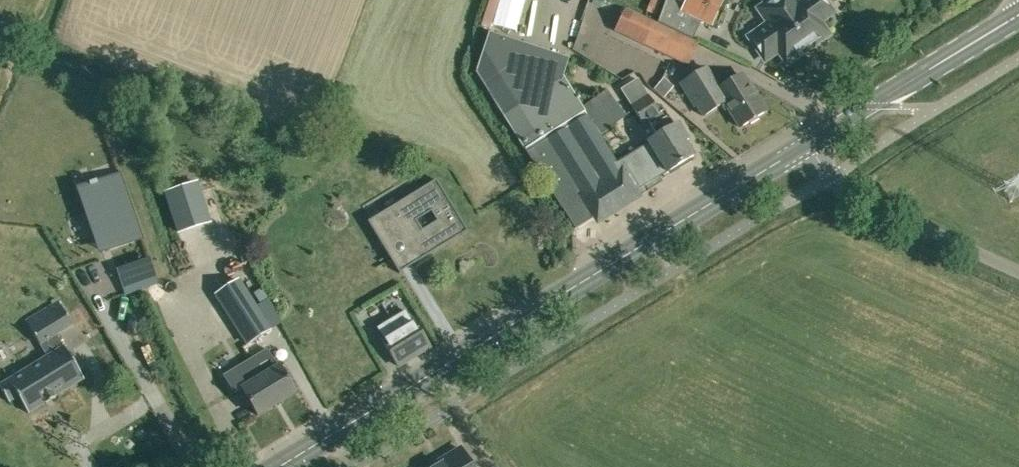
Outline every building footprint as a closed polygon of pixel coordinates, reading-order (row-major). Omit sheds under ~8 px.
[(570,45),(581,48),(594,0),(583,0),(570,45)] [(658,23),(693,39),(702,21),(712,26),(724,0),(667,0),(658,23)] [(795,0),(773,0),(760,9),(770,24),(751,38),(766,60),(779,51),(788,63),(829,34),(820,22),(833,12),(824,0),(803,0),(798,4),(795,0)] [(688,66),(699,44),(627,11),(617,32),(688,66)] [(475,71),(533,163),(562,209),(581,197),(595,219),(634,195),(616,163),(589,119),(583,109),(563,77),(568,59),(489,33),(475,71)] [(696,105),(703,116),(717,108),(709,95),(719,89),(714,81),(706,68),(680,83),(694,106),(696,105)] [(719,77),(714,81),(719,89),(709,95),(717,108),(725,103),(740,128),(749,122),(750,125),(758,119),(757,117),(766,112),(742,74),(724,85),(719,77)] [(621,90),(632,106),(643,125),(648,122),(657,137),(647,143),(664,168),(667,173),(694,156),(685,142),(688,140),(678,124),(674,126),(660,104),(655,108),(638,79),(621,90)] [(647,143),(616,163),(634,195),(644,189),(644,190),(661,180),(657,173),(664,168),(647,143)] [(79,189),(101,252),(142,238),(120,175),(79,189)] [(436,180),(430,184),(432,187),(388,214),(415,259),(460,232),(462,235),(468,231),(436,180)] [(197,182),(165,193),(178,232),(210,222),(197,182)] [(159,283),(150,257),(118,268),(127,294),(159,283)] [(270,331),(237,279),(215,293),(248,345),(270,331)] [(84,378),(78,370),(83,367),(73,351),(69,354),(56,334),(72,324),(57,300),(25,321),(47,356),(0,385),(0,387),(9,402),(18,396),(28,412),(46,402),(46,403),(55,397),(55,396),(84,378)] [(376,328),(383,338),(382,338),(398,365),(430,346),(413,319),(411,321),(405,311),(376,328)] [(267,349),(257,355),(258,356),(227,374),(226,373),(223,375),(234,395),(242,390),(257,415),(295,393),(280,367),(278,369),(267,349)] [(436,466),(472,466),(460,448),(442,459),(443,462),(436,466)]
